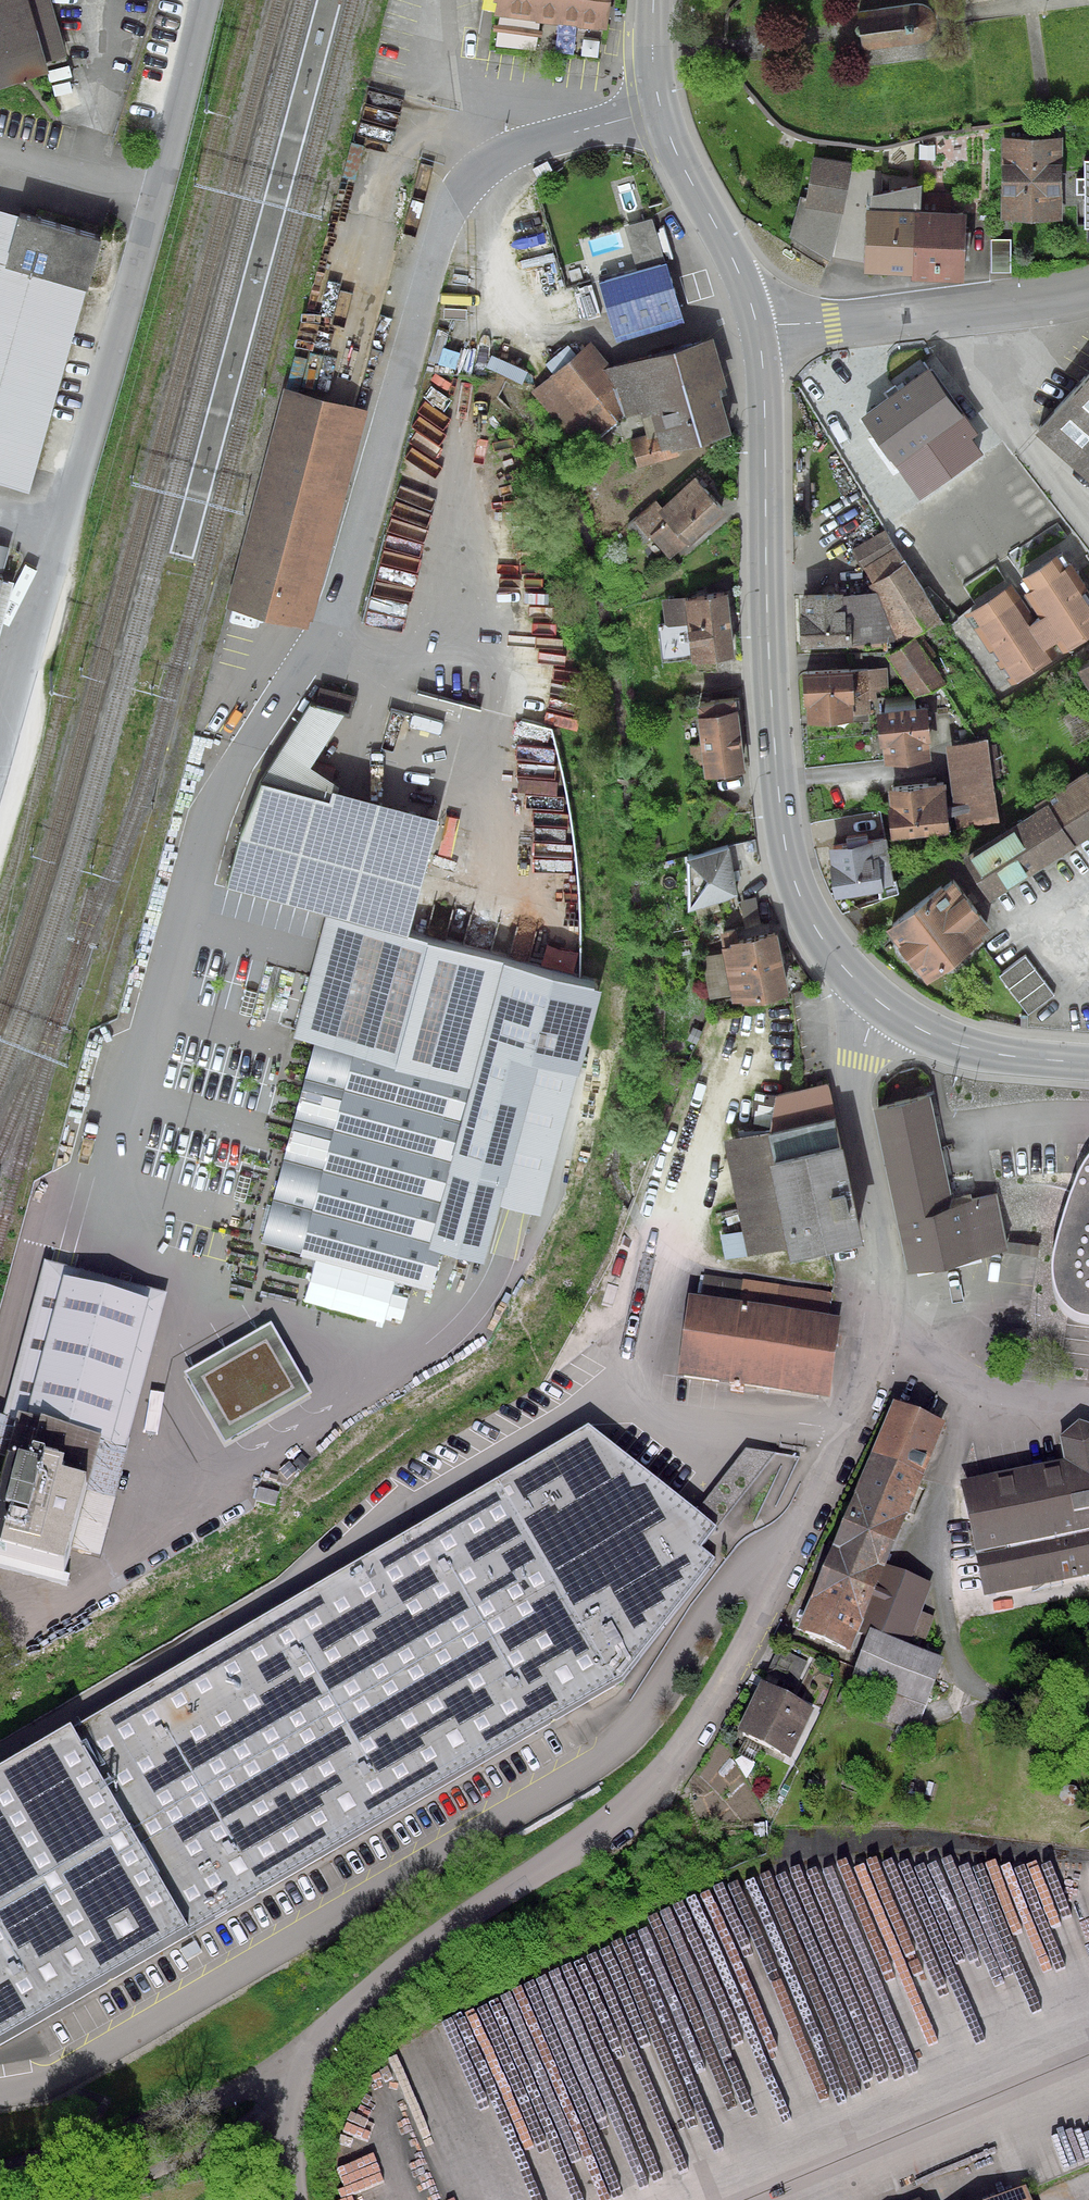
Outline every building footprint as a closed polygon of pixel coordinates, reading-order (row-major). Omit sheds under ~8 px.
[(48,74),(45,63),(64,57),(48,0),(0,0),(0,88),(48,74)] [(493,2),(496,3),(494,16),(607,30),(612,0),(494,0),(493,2)] [(857,12),(862,51),(921,44),(929,41),(934,35),(936,30),(936,22),(935,15),(931,9),(925,5),(916,3),(857,12)] [(1063,138),(1001,138),(1000,221),(1062,221),(1063,138)] [(851,164),(813,158),(806,198),(805,208),(841,213),(843,214),(851,164)] [(1084,161),(1084,178),(1075,178),(1076,196),(1084,196),(1084,230),(1087,230),(1088,230),(1088,161),(1084,161)] [(922,186),(870,195),(870,210),(867,210),(864,274),(911,277),(912,282),(964,283),(967,215),(922,212),(922,186)] [(805,208),(806,198),(800,196),(789,237),(830,260),(841,213),(805,208)] [(21,217),(0,211),(0,265),(6,267),(21,217)] [(103,241),(21,217),(6,267),(88,291),(103,241)] [(637,271),(599,283),(615,336),(681,316),(652,219),(624,227),(637,271)] [(1012,239),(991,239),(991,273),(1011,273),(1012,239)] [(0,265),(0,485),(29,494),(88,291),(6,267),(0,265)] [(681,316),(615,336),(617,344),(684,324),(681,316)] [(678,450),(732,435),(720,392),(729,390),(714,338),(612,367),(608,368),(623,420),(641,414),(647,434),(658,431),(663,449),(671,447),(672,452),(678,450)] [(608,368),(612,367),(591,342),(532,393),(582,451),(623,420),(608,368)] [(978,435),(930,367),(859,418),(918,501),(982,455),(972,440),(978,435)] [(1035,435),(1088,483),(1088,376),(1035,435)] [(368,412),(284,390),(228,608),(308,629),(310,622),(313,622),(368,412)] [(658,431),(647,434),(629,439),(638,469),(680,457),(678,450),(672,452),(671,447),(663,449),(658,431)] [(727,513),(695,477),(662,506),(655,499),(631,521),(648,540),(651,538),(669,559),(687,543),(689,546),(727,513)] [(885,531),(852,550),(864,570),(897,550),(885,531)] [(3,579),(11,548),(0,545),(0,578),(3,579)] [(897,550),(864,570),(872,584),(906,563),(897,550)] [(1063,552),(1022,579),(1031,593),(1072,566),(1063,552)] [(941,620),(906,563),(872,584),(867,586),(870,594),(877,593),(896,642),(898,646),(941,620)] [(1072,566),(1031,593),(1022,598),(974,630),(1012,688),(1088,638),(1088,592),(1072,566)] [(3,579),(0,589),(0,631),(13,582),(3,579)] [(974,630),(1022,598),(1013,584),(965,615),(974,630)] [(728,593),(662,601),(665,624),(657,625),(662,663),(691,659),(692,665),(736,659),(728,593)] [(843,594),(799,595),(800,650),(846,648),(846,653),(888,651),(887,642),(896,642),(877,593),(870,594),(843,597),(843,594)] [(922,637),(888,657),(915,699),(947,684),(931,660),(937,656),(922,637)] [(1079,673),(1088,688),(1088,667),(1079,673)] [(887,669),(868,670),(870,700),(877,700),(877,690),(888,690),(887,669)] [(852,672),(803,674),(804,708),(807,708),(808,725),(854,723),(854,722),(868,721),(868,714),(871,714),(870,700),(868,670),(852,671),(852,672)] [(320,688),(315,708),(344,716),(351,717),(357,698),(320,688)] [(736,702),(695,707),(700,745),(689,746),(692,766),(703,765),(705,779),(745,774),(736,702)] [(409,939),(438,822),(337,794),(340,788),(310,769),(344,716),(315,708),(310,706),(260,785),(239,841),(227,888),(326,916),(409,939)] [(928,709),(876,714),(880,749),(882,749),(884,767),(931,762),(929,744),(932,744),(928,709)] [(988,741),(945,746),(956,829),(999,823),(988,741)] [(1046,800),(1076,848),(1088,840),(1088,773),(1046,800)] [(945,785),(888,791),(889,810),(888,810),(891,841),(950,835),(945,785)] [(719,797),(698,825),(716,838),(737,809),(719,797)] [(1076,848),(1046,800),(1033,807),(1037,812),(963,861),(991,904),(1076,848)] [(886,839),(829,849),(832,867),(829,867),(835,900),(878,893),(879,900),(899,895),(896,882),(894,882),(886,839)] [(756,841),(746,843),(747,853),(757,852),(756,841)] [(738,896),(730,849),(687,862),(688,913),(738,896)] [(942,887),(886,931),(927,984),(981,941),(980,939),(991,930),(954,883),(945,890),(942,887)] [(755,899),(740,902),(745,927),(739,928),(741,939),(770,933),(767,922),(760,923),(755,899)] [(409,939),(326,916),(293,1039),(314,1045),(262,1244),(431,1292),(442,1254),(484,1265),(501,1207),(518,1211),(541,1218),(577,1077),(579,1077),(602,992),(570,984),(540,975),(409,939)] [(790,997),(779,936),(740,943),(737,929),(718,933),(723,954),(731,997),(732,1006),(744,1003),(744,1006),(790,997)] [(546,947),(540,975),(570,984),(578,956),(546,947)] [(731,997),(723,954),(703,958),(711,1000),(731,997)] [(1024,956),(998,976),(1027,1015),(1053,995),(1024,956)] [(770,1133),(836,1120),(828,1085),(776,1096),(770,1133)] [(930,1097),(873,1109),(909,1274),(1008,1252),(996,1196),(954,1205),(930,1097)] [(864,1246),(836,1120),(770,1133),(776,1165),(769,1167),(786,1249),(790,1262),(864,1246)] [(748,1256),(786,1249),(769,1167),(776,1165),(770,1133),(725,1142),(744,1232),(748,1256)] [(1081,1172),(1070,1198),(1052,1262),(1050,1279),(1055,1299),(1061,1311),(1072,1320),(1085,1325),(1088,1325),(1088,1160),(1081,1172)] [(748,1256),(744,1232),(720,1236),(725,1260),(748,1256)] [(97,1440),(69,1545),(100,1553),(169,1291),(45,1259),(42,1270),(151,1298),(113,1444),(97,1440)] [(42,1270),(4,1414),(18,1417),(8,1456),(0,1487),(0,1539),(66,1556),(69,1545),(97,1440),(113,1444),(151,1298),(42,1270)] [(701,1296),(830,1314),(833,1292),(704,1274),(701,1296)] [(701,1296),(689,1294),(677,1375),(829,1396),(841,1315),(830,1314),(701,1296)] [(271,1321),(182,1372),(225,1447),(315,1396),(271,1321)] [(948,1419),(892,1397),(832,1547),(823,1543),(813,1569),(822,1573),(799,1628),(850,1649),(858,1630),(867,1634),(869,1627),(910,1643),(923,1611),(935,1581),(889,1563),(948,1419)] [(4,1414),(0,1412),(0,1453),(8,1456),(18,1417),(4,1414)] [(960,1479),(983,1596),(1088,1575),(1088,1422),(1079,1418),(1060,1436),(1064,1458),(960,1479)] [(0,1764),(0,2045),(194,1932),(622,1683),(717,1558),(702,1546),(718,1525),(697,1509),(589,1424),(73,1726),(71,1722),(0,1764)] [(745,1447),(697,1509),(718,1525),(775,1452),(745,1447)] [(8,1456),(0,1453),(0,1487),(8,1456)] [(279,1492),(258,1487),(255,1499),(276,1504),(279,1492)] [(934,1615),(923,1611),(910,1643),(923,1648),(934,1615)] [(869,1627),(867,1634),(851,1676),(880,1687),(870,1714),(917,1732),(946,1656),(923,1648),(910,1643),(869,1627)] [(808,1661),(779,1648),(767,1673),(796,1687),(808,1661)] [(815,1707),(761,1680),(736,1730),(790,1757),(815,1707)] [(987,2199),(1031,2199),(1025,2184),(987,2199)]
